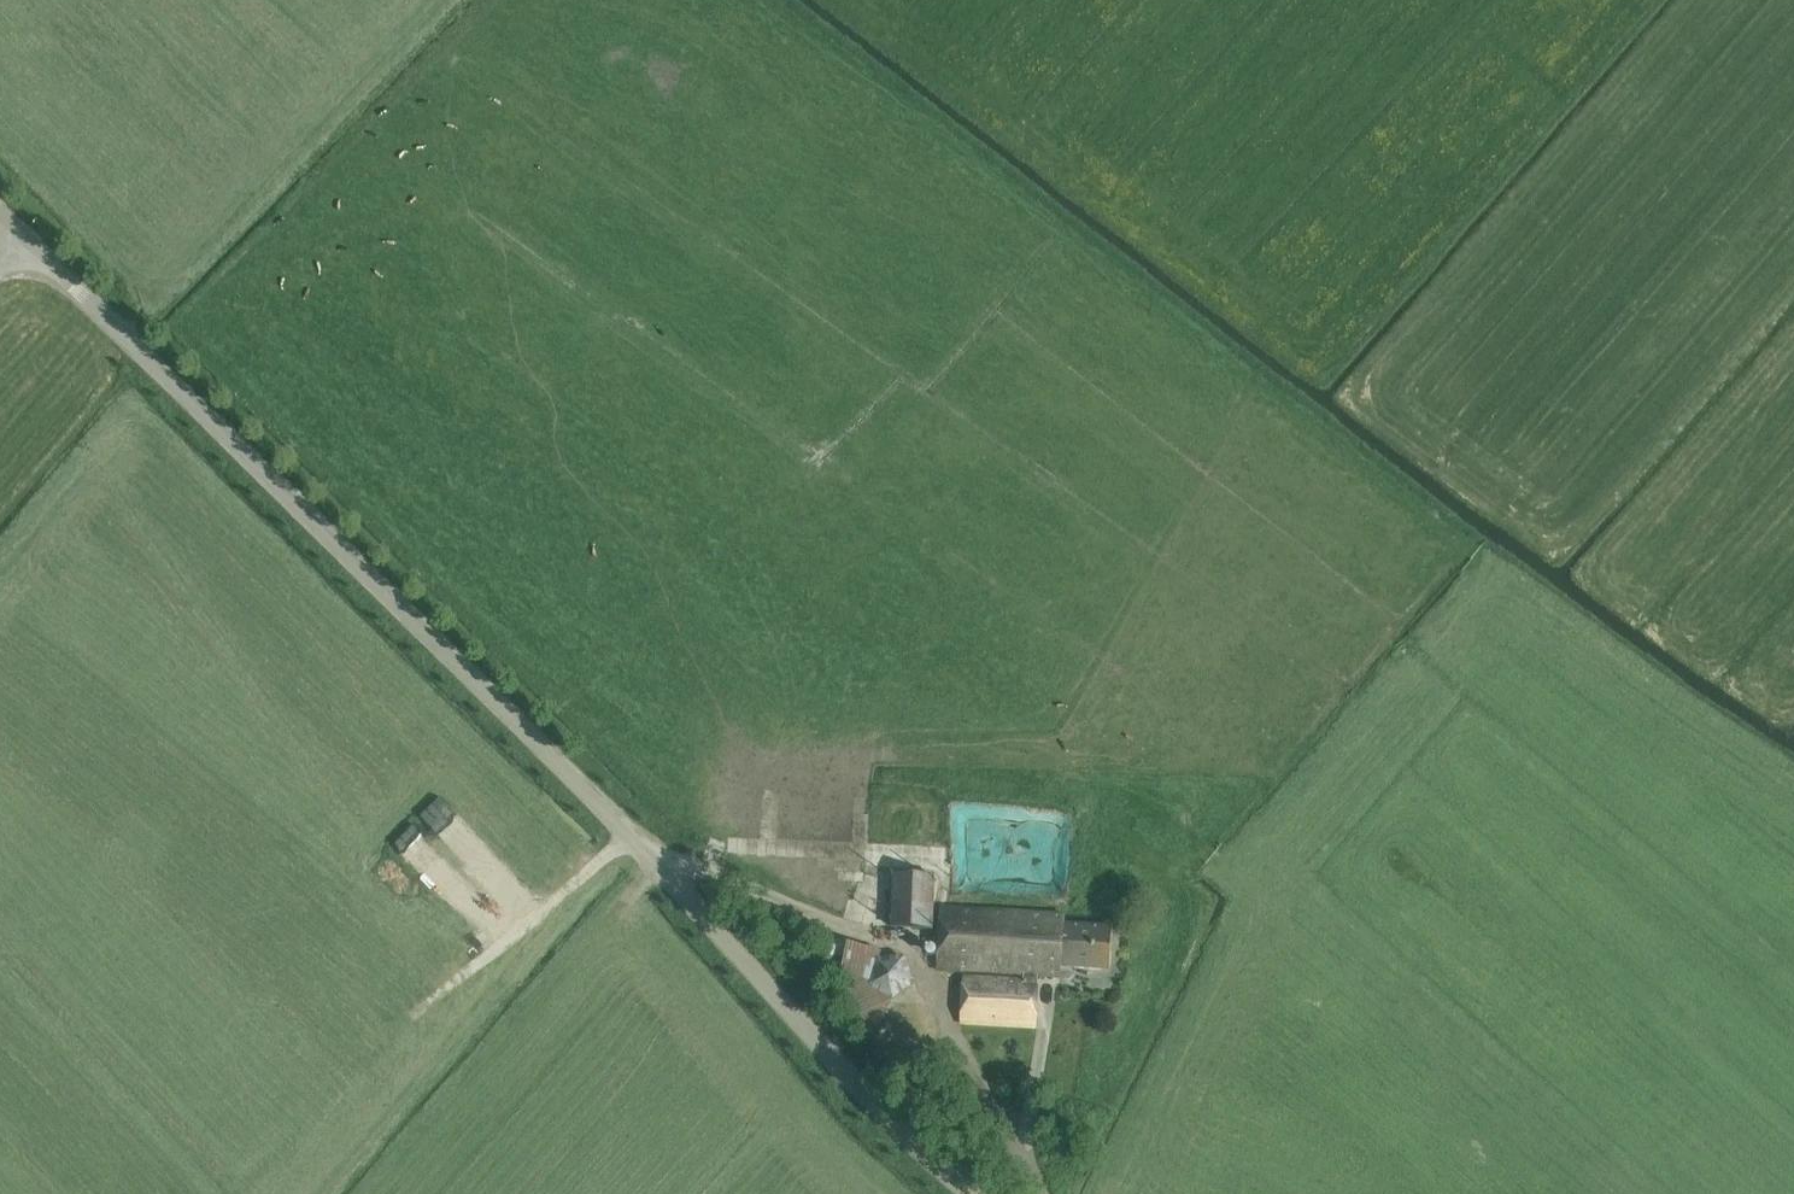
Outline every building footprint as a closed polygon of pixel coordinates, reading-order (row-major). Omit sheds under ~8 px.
[(405,823),(389,841),(435,883),(451,865),(405,823)] [(933,930),(935,877),(892,875),(890,928),(933,930)] [(1022,982),(963,979),(961,1022),(1035,1026),(1038,976),(1062,977),(1062,966),(1110,969),(1112,928),(1064,926),(1065,916),(940,909),(937,969),(1022,974),(1022,982)] [(885,1022),(894,1005),(916,987),(909,958),(884,959),(885,954),(848,944),(842,975),(867,1032),(885,1022)]
